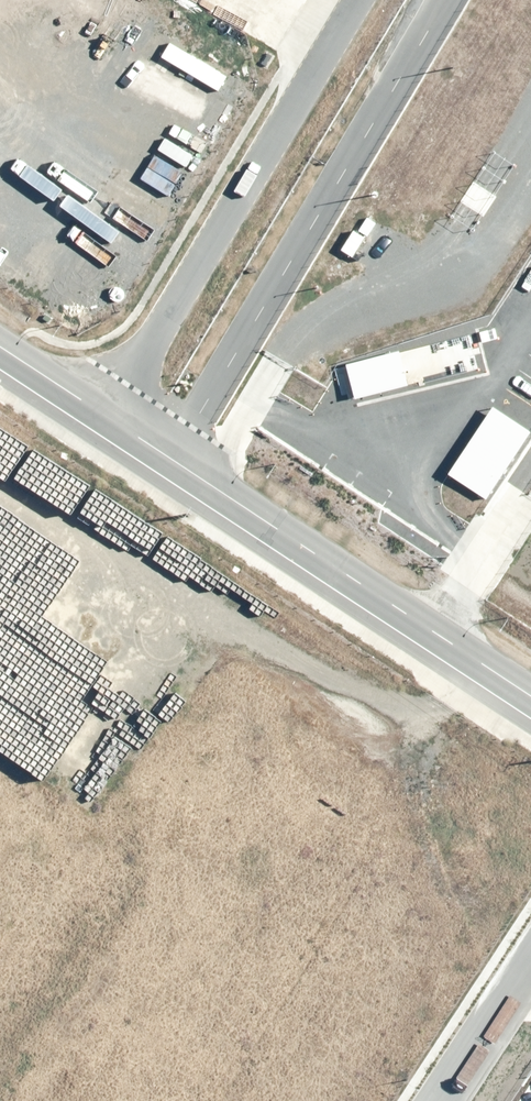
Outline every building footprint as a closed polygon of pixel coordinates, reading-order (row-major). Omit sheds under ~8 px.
[(405,348),(343,363),(352,398),(414,383),(405,348)] [(491,405),(444,473),(483,499),(529,431),(491,405)]
